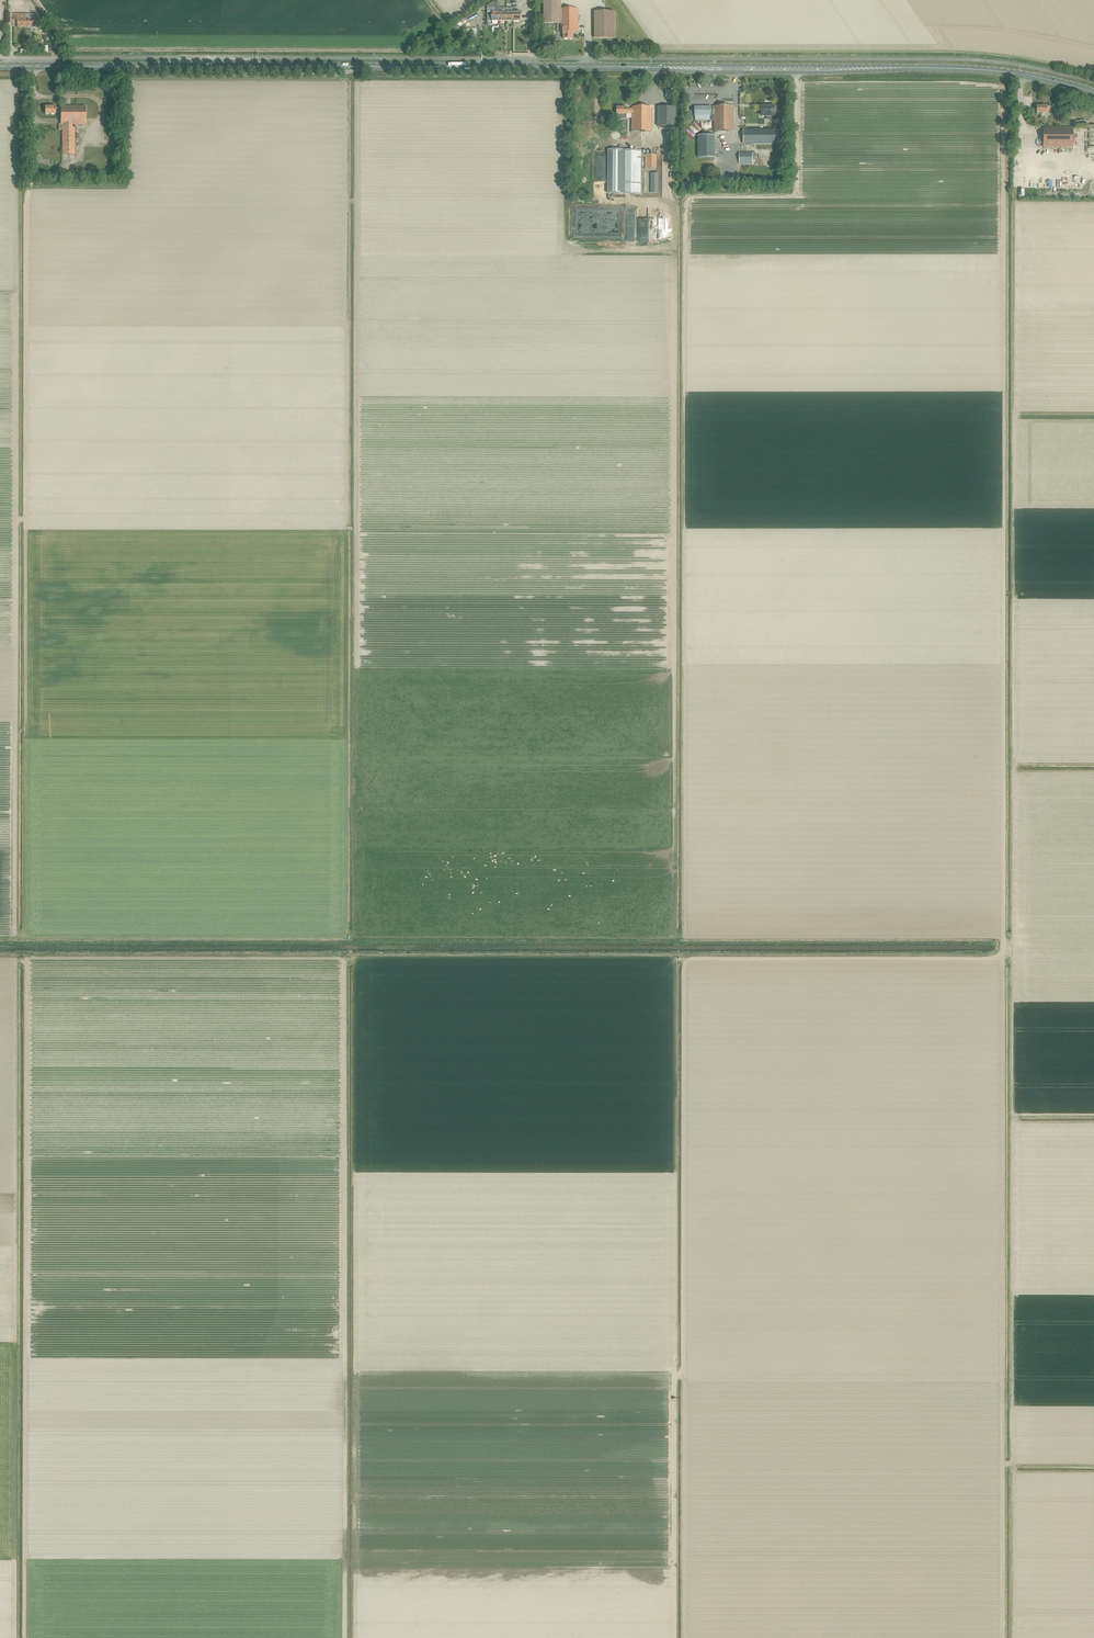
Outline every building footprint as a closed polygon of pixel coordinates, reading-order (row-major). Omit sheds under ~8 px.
[(578,9),(561,9),(561,0),(544,0),(544,23),(561,23),(561,32),(563,32),(563,39),(573,39),(573,32),(578,32),(578,9)] [(612,12),(611,8),(607,8),(607,5),(603,5),(602,0),(592,0),(593,12),(612,12)] [(487,6),(487,21),(498,21),(498,12),(499,12),(499,2),(492,2),(487,6)] [(14,7),(6,7),(6,24),(17,24),(17,27),(34,26),(34,20),(26,20),(26,16),(21,16),(21,14),(17,14),(17,15),(14,15),(14,7)] [(594,38),(614,37),(614,12),(594,12),(594,38)] [(61,124),(75,124),(85,124),(85,106),(61,106),(61,108),(55,108),(55,106),(45,106),(45,114),(55,114),(55,113),(61,113),(61,124)] [(651,132),(651,107),(632,107),(632,109),(626,109),(626,108),(616,108),(616,115),(626,115),(626,114),(632,114),(632,132),(651,132)] [(676,127),(676,109),(676,107),(658,107),(658,127),(676,127)] [(710,107),(695,107),(695,115),(695,121),(710,121),(710,115),(714,115),(714,108),(710,108),(710,107)] [(733,107),(714,107),(714,108),(714,115),(714,131),(733,131),(733,107)] [(775,107),(761,107),(761,116),(773,116),(773,120),(778,120),(778,113),(775,113),(775,107)] [(75,155),(75,124),(61,124),(59,124),(59,130),(62,130),(62,155),(75,155)] [(1072,147),(1073,128),(1043,128),(1043,147),(1072,147)] [(743,130),(743,144),(778,144),(778,130),(743,130)] [(715,135),(698,136),(698,158),(715,158),(715,135)] [(717,147),(717,157),(729,156),(729,146),(717,147)] [(642,195),(642,151),(620,150),(612,150),(612,194),(619,194),(642,195)] [(752,164),(752,153),(739,153),(739,164),(752,164)] [(657,168),(657,154),(645,154),(645,168),(657,168)]
